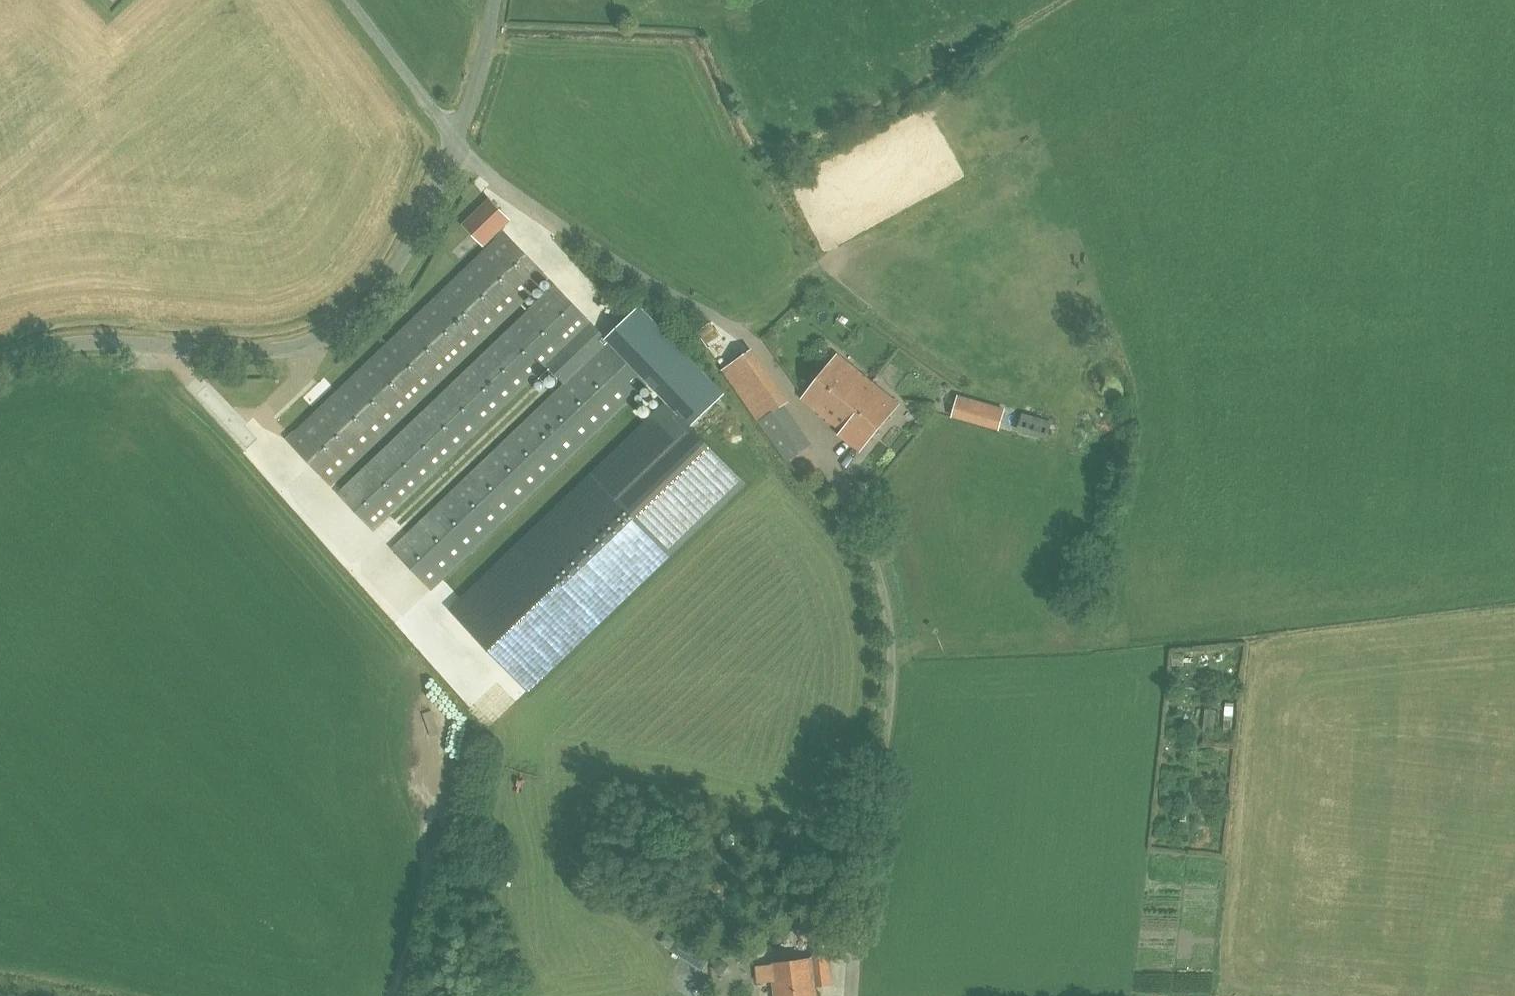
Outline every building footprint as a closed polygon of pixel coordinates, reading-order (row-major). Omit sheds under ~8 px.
[(465,225),(483,244),(509,219),(491,200),(465,225)] [(506,233),(504,235),(502,233),(498,237),(500,239),(289,440),(331,484),(547,276),(506,233)] [(545,365),(590,321),(571,301),(557,286),(340,494),(374,528),(388,515),(545,365)] [(607,338),(610,341),(649,382),(650,381),(669,401),(691,424),(723,393),(640,307),(607,338)] [(745,336),(714,358),(723,371),(759,424),(761,423),(787,460),(808,446),(782,408),(790,402),(754,349),(745,336)] [(610,341),(565,385),(408,535),(393,549),(432,589),(446,575),(649,382),(610,341)] [(548,366),(563,381),(580,364),(566,349),(548,366)] [(838,356),(803,399),(843,431),(840,435),(861,452),(899,406),(872,384),(838,356)] [(1005,411),(959,398),(953,417),(999,431),(1005,411)] [(669,401),(451,609),(528,690),(745,482),(690,425),(691,424),(669,401)] [(1052,425),(1024,417),(1019,432),(1047,441),(1052,425)] [(1189,660),(1191,647),(1177,646),(1175,659),(1189,660)] [(832,983),(829,955),(771,963),(775,995),(818,995),(816,985),(832,983)]
